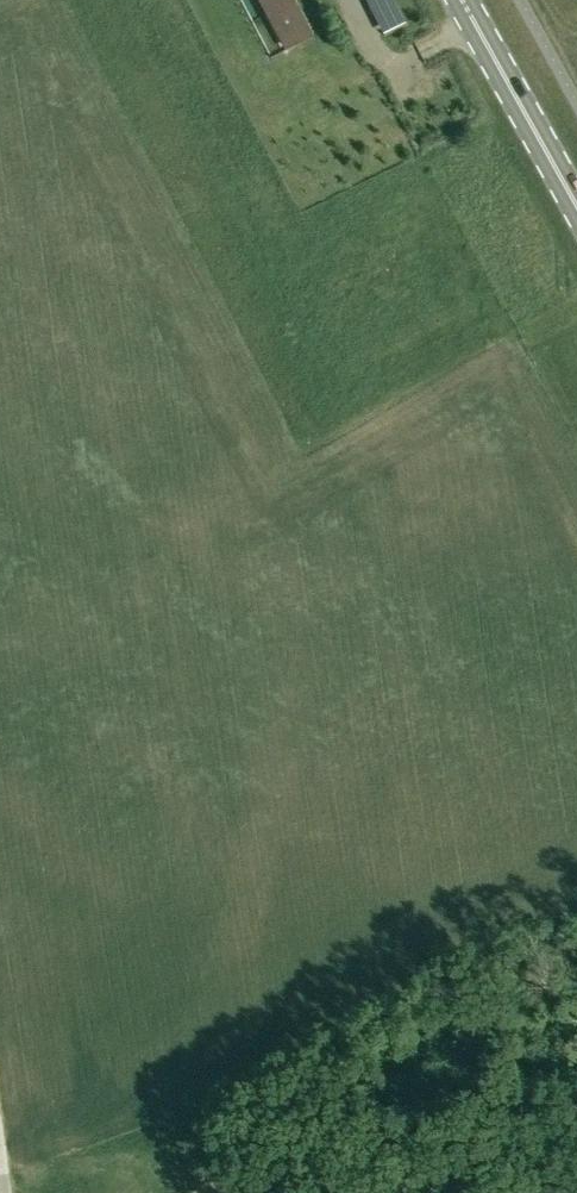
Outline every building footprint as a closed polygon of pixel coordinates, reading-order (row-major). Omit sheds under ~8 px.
[(319,10),(316,0),(288,0),(294,18),(319,10)] [(348,6),(360,32),(384,21),(374,0),(362,0),(348,6)]
